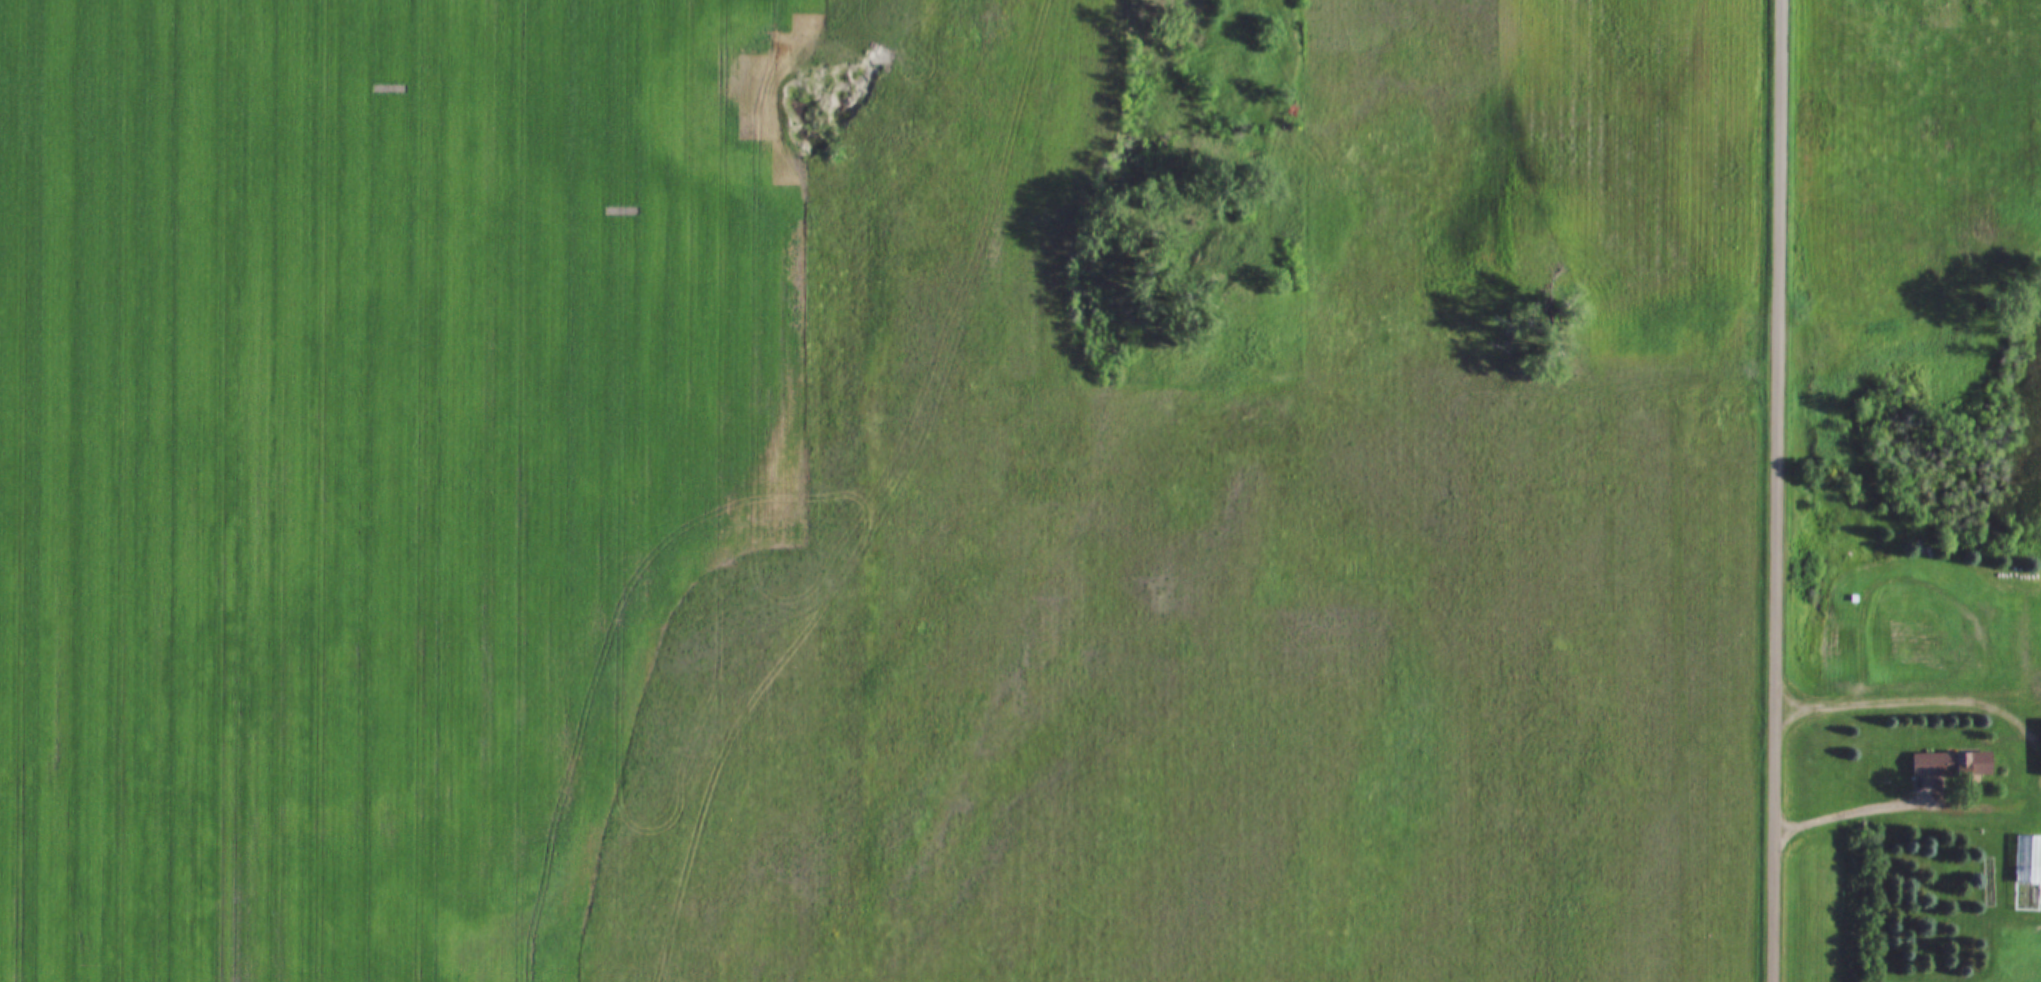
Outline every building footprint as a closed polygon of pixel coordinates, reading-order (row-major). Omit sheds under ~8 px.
[(1907,753),(1908,777),(1987,776),(1987,752),(1907,753)] [(2038,884),(2038,835),(2012,835),(2012,884),(2038,884)]
